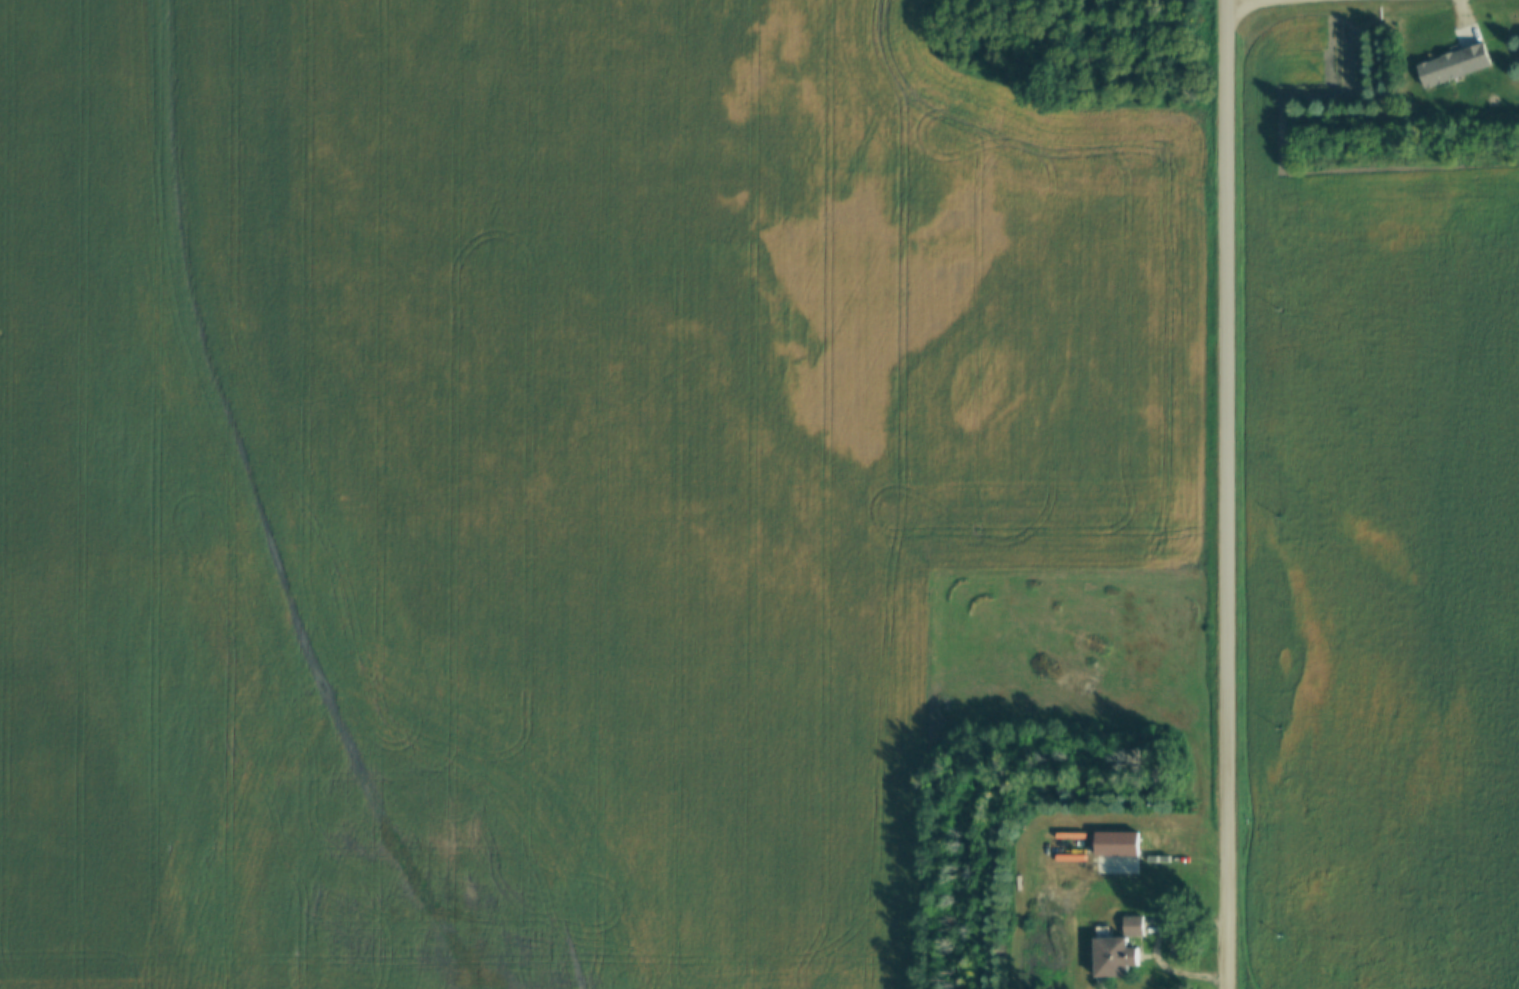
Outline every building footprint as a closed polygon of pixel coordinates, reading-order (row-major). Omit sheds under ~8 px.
[(1092,976),(1126,976),(1126,966),(1135,965),(1135,947),(1125,947),(1125,936),(1141,935),(1140,915),(1121,916),(1121,936),(1091,937),(1092,976)]
